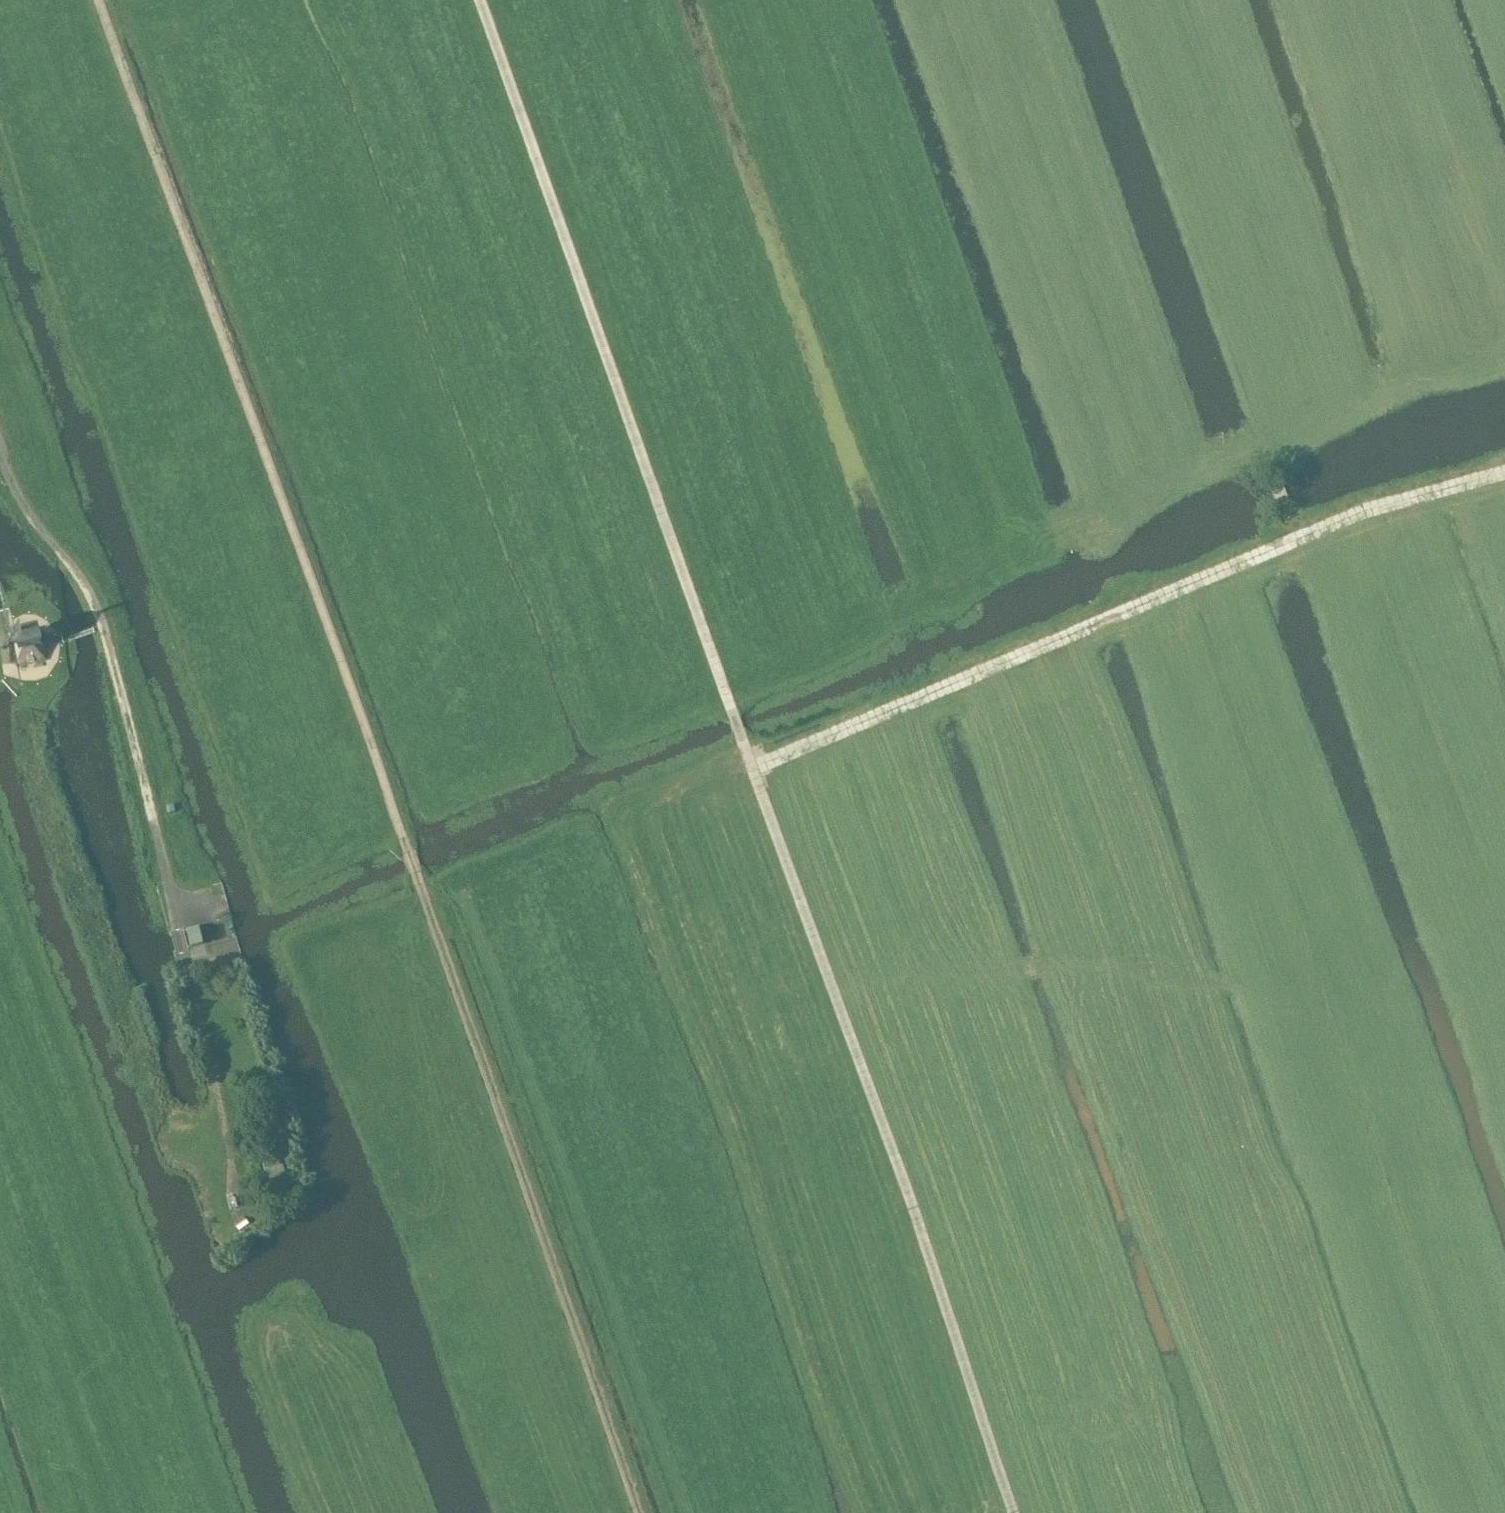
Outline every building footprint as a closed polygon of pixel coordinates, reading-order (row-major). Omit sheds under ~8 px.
[(15,665),(45,660),(40,630),(10,635),(15,665)] [(166,807),(168,815),(176,813),(174,805),(166,807)] [(190,946),(202,943),(199,929),(187,932),(190,946)] [(280,1162),(264,1166),(269,1185),(285,1181),(280,1162)]
